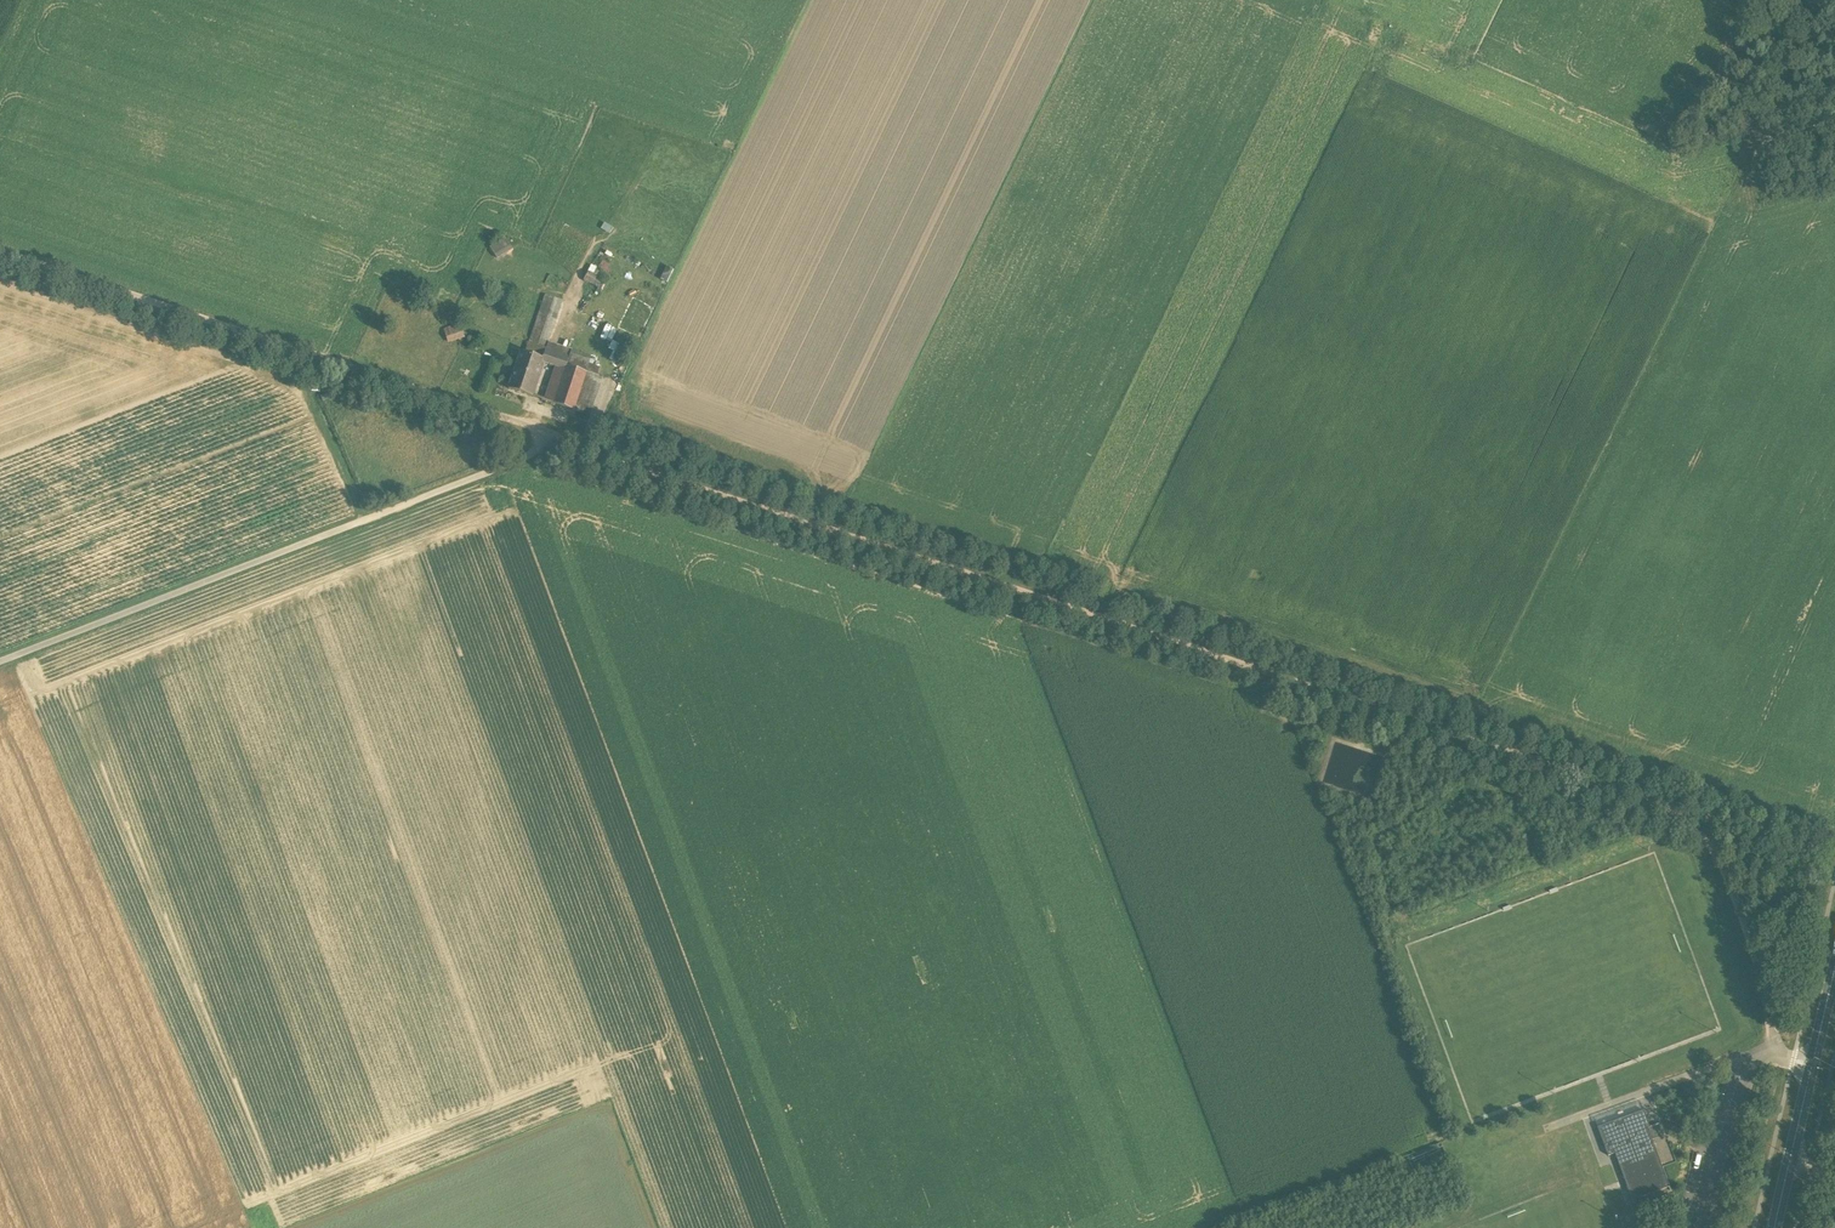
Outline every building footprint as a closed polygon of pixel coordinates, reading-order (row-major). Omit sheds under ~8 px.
[(505,237),(490,247),(497,259),(513,249),(505,237)] [(674,269),(668,266),(661,279),(668,283),(674,269)] [(597,276),(588,271),(584,280),(598,287),(602,279),(596,277),(597,276)] [(521,351),(508,389),(530,396),(542,362),(564,370),(557,392),(550,389),(546,401),(589,416),(591,409),(576,404),(586,373),(566,366),(569,356),(546,348),(562,300),(545,294),(525,352),(521,351)] [(454,342),(465,339),(461,324),(443,329),(448,344),(454,342)] [(1644,1110),(1598,1127),(1608,1156),(1615,1153),(1633,1200),(1670,1187),(1651,1136),(1647,1137),(1644,1130),(1650,1127),(1644,1110)]
